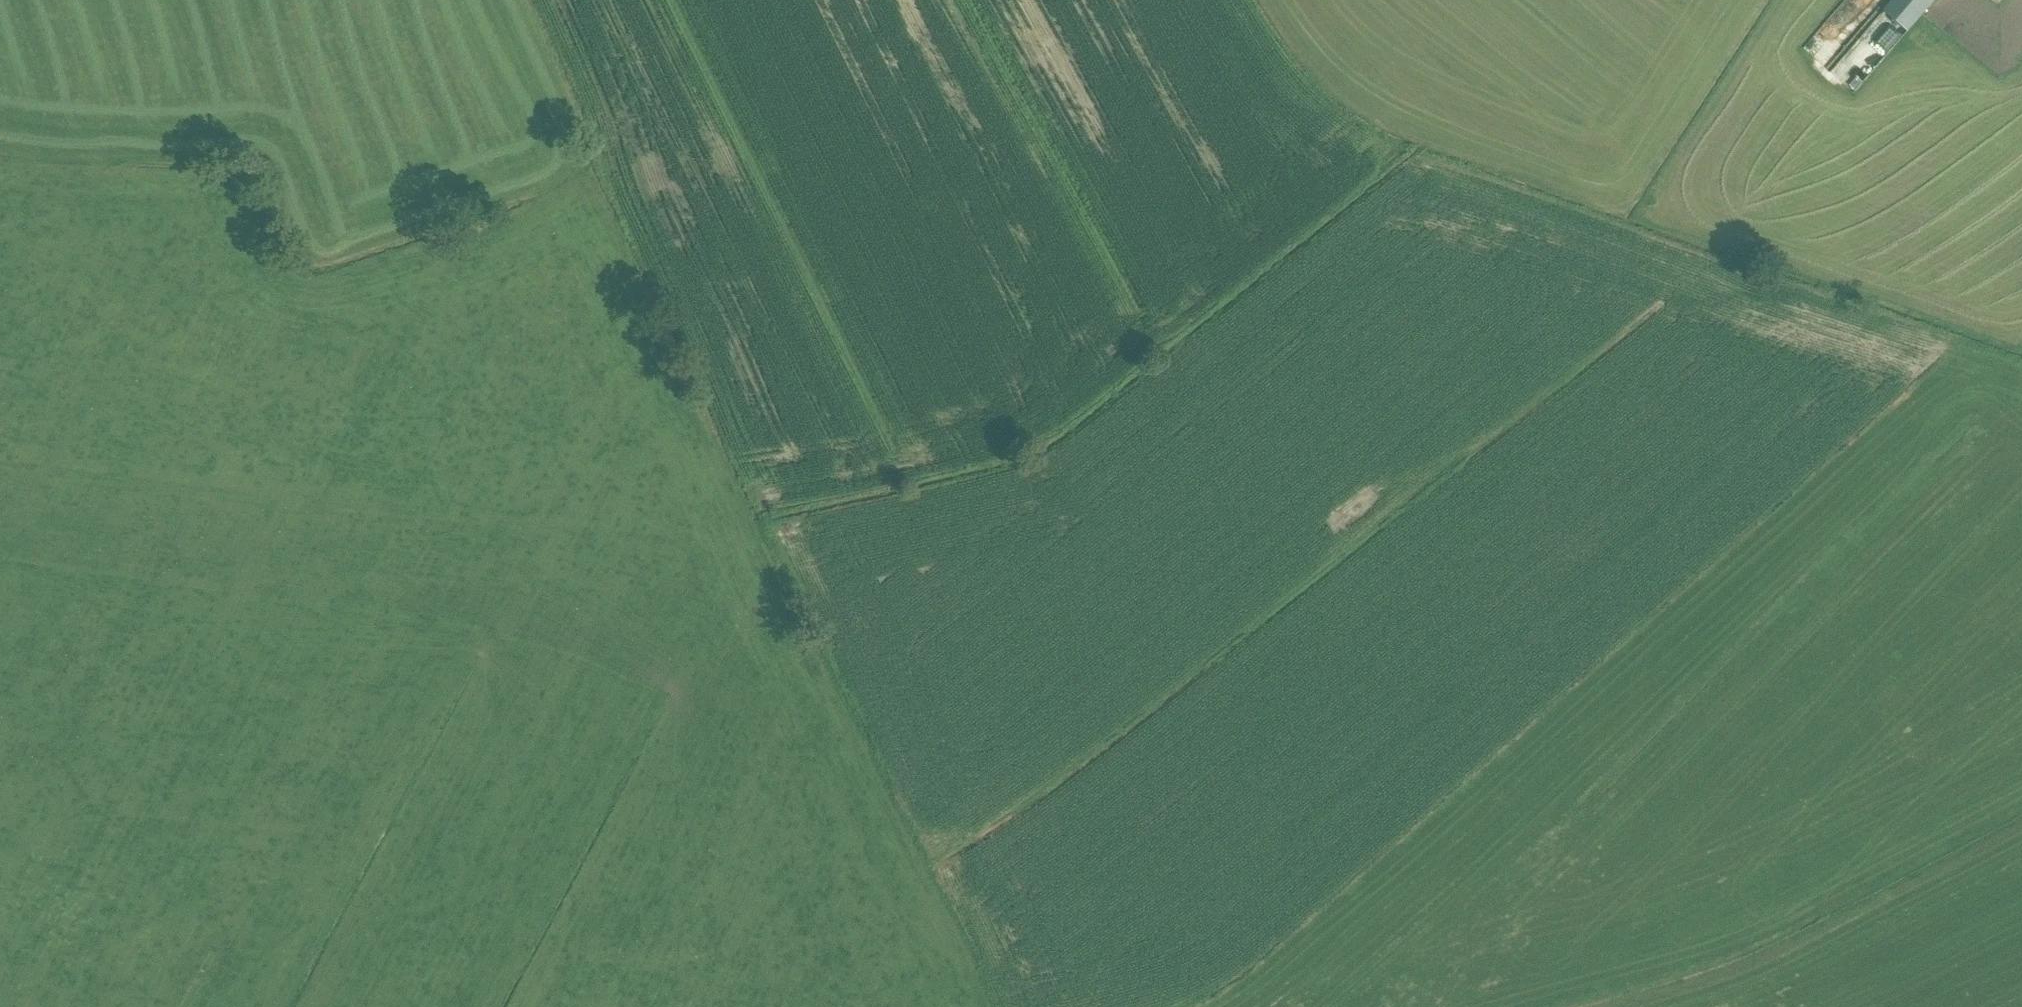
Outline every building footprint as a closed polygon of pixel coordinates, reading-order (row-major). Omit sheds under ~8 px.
[(1799,47),(1821,65),(1873,0),(1837,0),(1799,47)] [(1883,11),(1908,32),(1935,0),(1893,0),(1883,11)]
